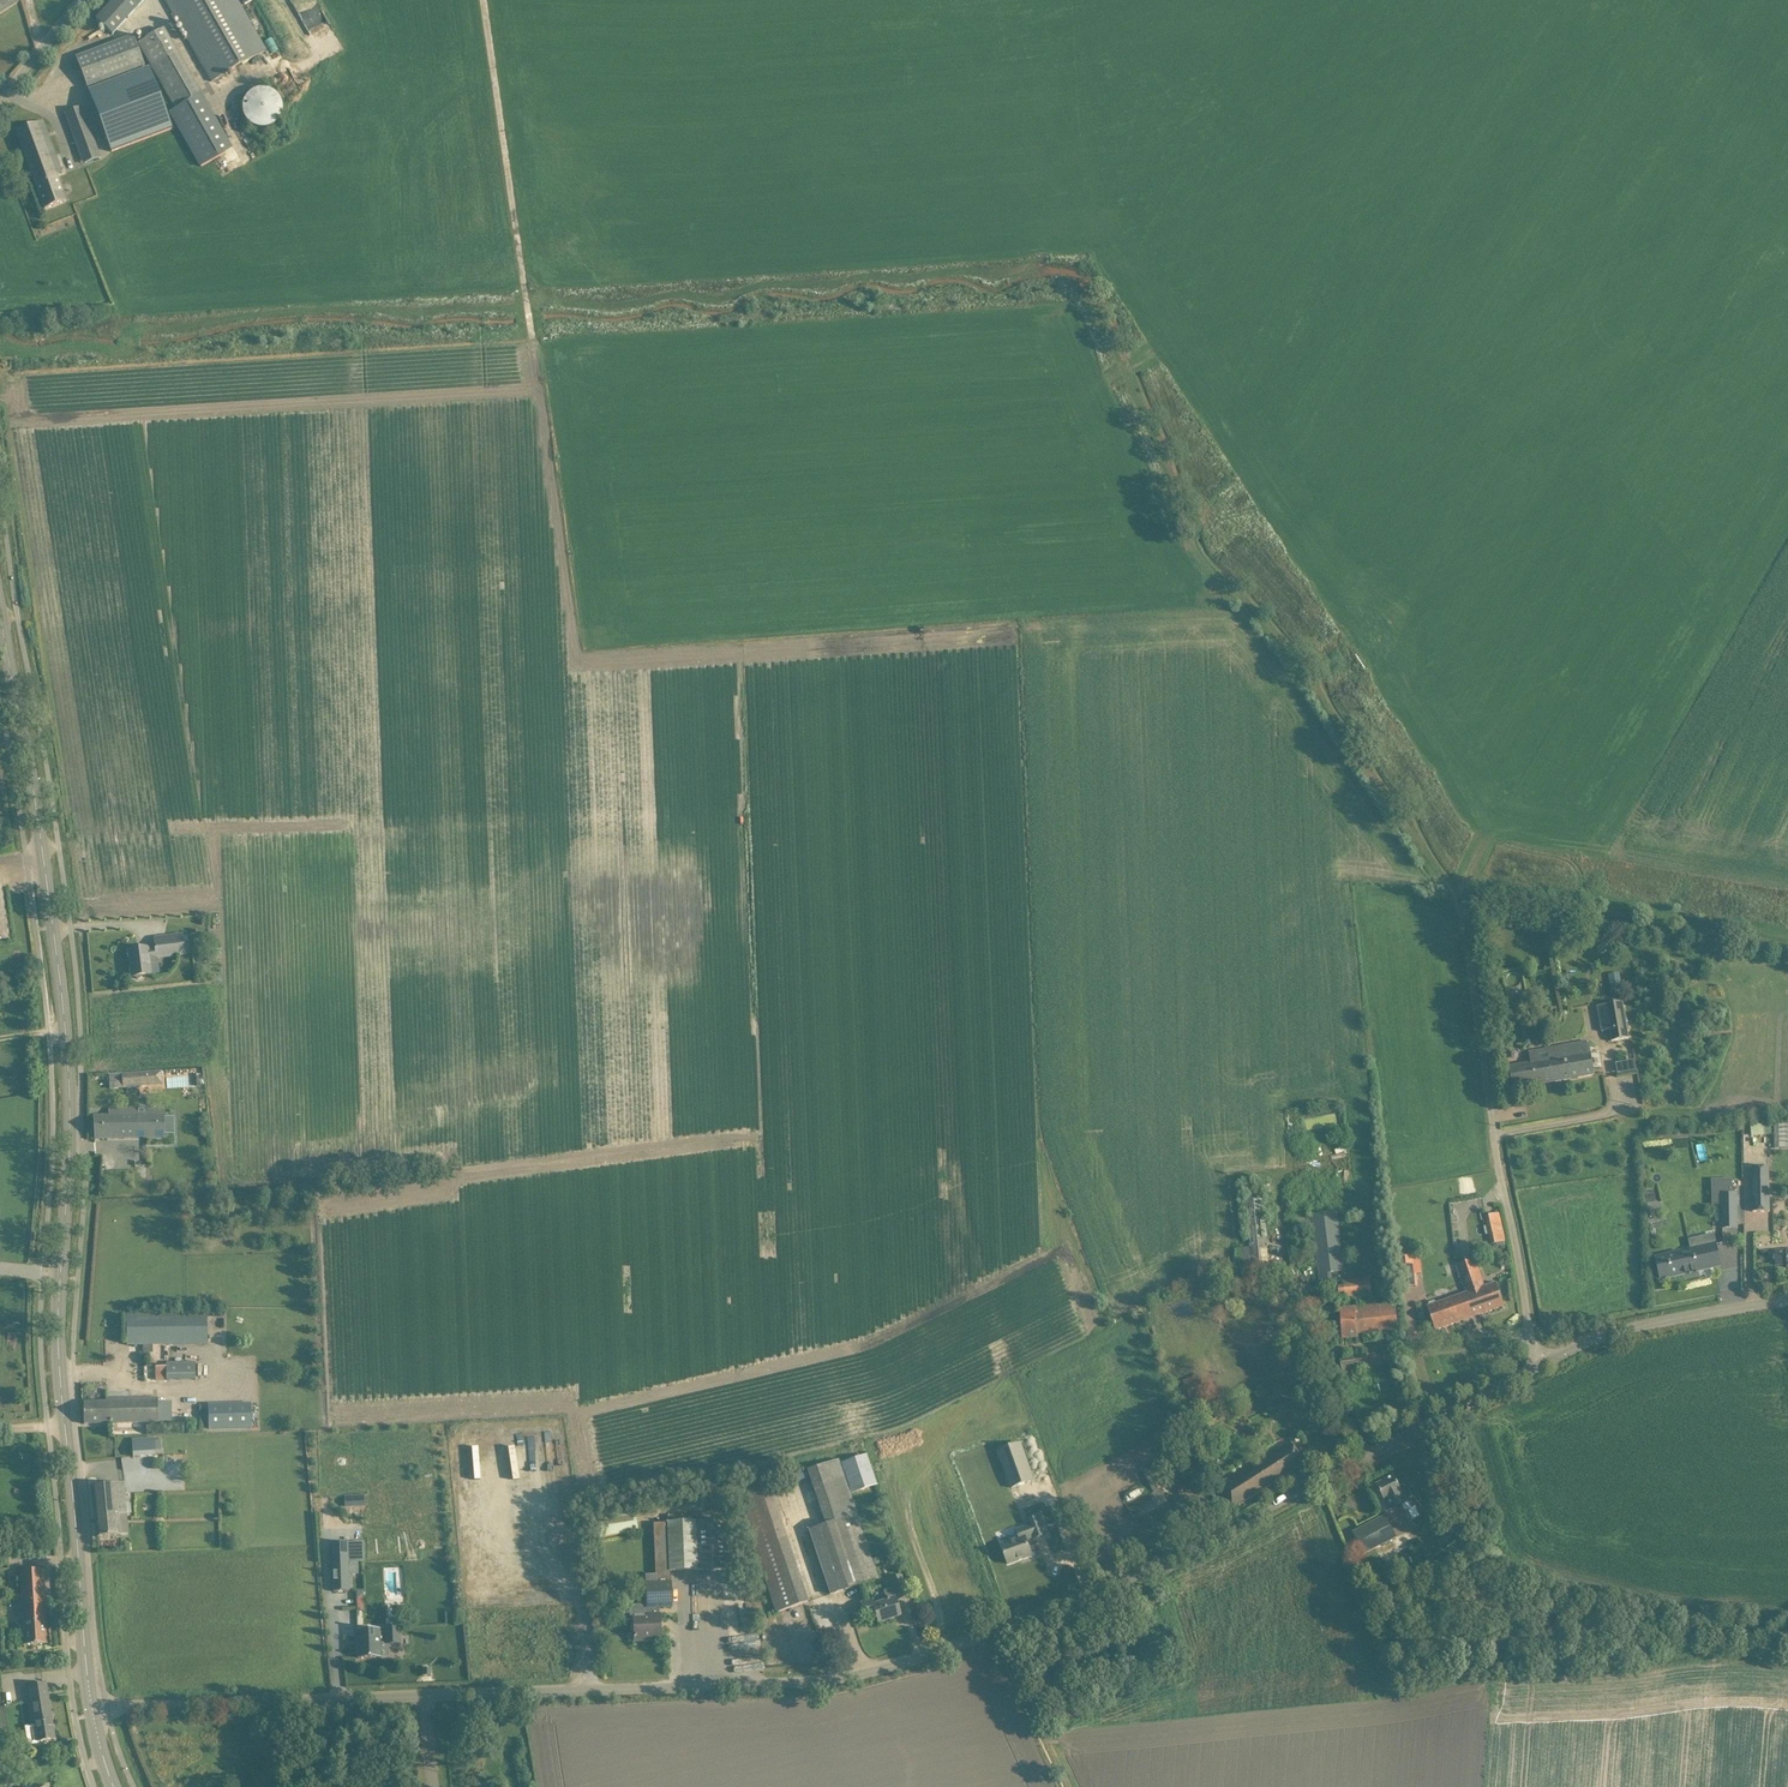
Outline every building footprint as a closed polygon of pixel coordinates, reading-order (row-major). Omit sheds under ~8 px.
[(21,0),(0,0),(0,13),(21,0)] [(105,28),(113,35),(145,0),(114,0),(96,20),(105,28)] [(213,81),(265,52),(236,0),(167,0),(213,81)] [(202,96),(164,29),(138,44),(175,110),(176,111),(202,96)] [(133,37),(77,58),(88,88),(145,67),(133,37)] [(148,69),(89,91),(112,152),(172,129),(148,69)] [(285,100),(301,89),(289,71),(273,81),(285,100)] [(242,107),(242,109),(242,111),(243,112),(243,114),(244,116),(244,117),(245,119),(246,120),(247,122),(248,123),(249,124),(251,125),(252,126),(254,127),(255,128),(257,128),(259,129),(261,129),(262,129),(266,129),(267,128),(269,128),(271,127),(272,126),(274,125),(275,124),(276,123),(278,122),(279,120),(280,119),(280,117),(281,116),(282,114),(282,113),(282,111),(282,109),(282,107),(282,106),(282,104),(281,102),(281,101),(280,99),(279,97),(278,96),(277,95),(275,94),(274,93),(273,92),(271,91),(269,90),(268,90),(266,89),(264,89),(262,89),(261,89),(259,89),(257,89),(256,90),(254,91),(252,91),(251,92),(250,93),(248,95),(247,96),(246,97),(245,99),(244,100),(244,102),(243,104),(243,105),(242,107)] [(232,149),(202,96),(176,111),(175,110),(171,112),(201,167),(232,149)] [(82,107),(65,113),(80,154),(96,148),(82,107)] [(16,131),(35,183),(45,210),(67,202),(57,175),(62,173),(43,121),(16,131)] [(8,939),(0,879),(0,940),(8,939)] [(1549,930),(1551,939),(1568,936),(1566,926),(1549,930)] [(148,948),(141,949),(129,950),(132,976),(135,976),(136,978),(138,979),(140,979),(142,977),(143,975),(151,974),(149,958),(156,957),(156,958),(185,954),(183,935),(154,938),(155,948),(148,948)] [(1495,999),(1496,1012),(1521,1010),(1520,997),(1495,999)] [(1629,1039),(1624,1002),(1598,1006),(1602,1032),(1609,1031),(1611,1042),(1629,1039)] [(1540,1012),(1542,1023),(1559,1021),(1557,1009),(1540,1012)] [(1589,1042),(1542,1050),(1531,1052),(1533,1063),(1509,1067),(1513,1090),(1595,1075),(1589,1042)] [(1633,1059),(1616,1062),(1618,1073),(1635,1070),(1633,1059)] [(148,1072),(110,1075),(111,1089),(149,1085),(148,1072)] [(109,1116),(93,1117),(95,1139),(165,1138),(165,1109),(134,1110),(134,1109),(109,1109),(109,1116)] [(1769,1167),(1752,1167),(1753,1212),(1770,1212),(1769,1167)] [(1722,1196),(1723,1228),(1737,1227),(1736,1196),(1722,1196)] [(1270,1271),(1264,1199),(1244,1201),(1249,1248),(1238,1249),(1240,1274),(1270,1271)] [(1355,1209),(1336,1212),(1312,1215),(1294,1218),(1296,1233),(1314,1230),(1319,1275),(1343,1272),(1337,1220),(1356,1218),(1355,1209)] [(1506,1241),(1500,1213),(1485,1216),(1491,1245),(1506,1241)] [(1657,1258),(1662,1280),(1709,1269),(1704,1247),(1657,1258)] [(1295,1256),(1290,1257),(1292,1268),(1313,1265),(1311,1251),(1295,1254),(1295,1256)] [(1775,1251),(1776,1266),(1787,1266),(1787,1268),(1787,1251),(1775,1251)] [(1408,1258),(1397,1259),(1400,1289),(1418,1287),(1415,1265),(1409,1265),(1408,1258)] [(1466,1294),(1465,1294),(1473,1317),(1504,1307),(1496,1283),(1485,1287),(1484,1284),(1485,1284),(1476,1258),(1456,1265),(1466,1294)] [(1345,1294),(1345,1299),(1372,1296),(1370,1277),(1343,1280),(1344,1286),(1338,1287),(1339,1294),(1345,1294)] [(1473,1317),(1465,1294),(1437,1303),(1435,1301),(1429,1303),(1429,1306),(1427,1307),(1435,1331),(1473,1317)] [(1340,1309),(1342,1327),(1343,1339),(1357,1338),(1357,1334),(1398,1330),(1396,1304),(1340,1309)] [(207,1314),(139,1314),(127,1315),(127,1345),(208,1344),(207,1314)] [(1340,1359),(1344,1376),(1370,1372),(1369,1367),(1381,1365),(1380,1354),(1340,1359)] [(194,1362),(153,1362),(153,1380),(194,1380),(194,1362)] [(172,1402),(158,1402),(158,1398),(107,1400),(107,1402),(84,1403),(84,1424),(159,1422),(159,1421),(172,1421),(172,1402)] [(251,1403),(208,1404),(209,1429),(252,1428),(251,1403)] [(1224,1410),(1228,1416),(1239,1409),(1235,1403),(1224,1410)] [(1199,1426),(1201,1427),(1200,1432),(1213,1435),(1216,1426),(1213,1426),(1221,1421),(1217,1414),(1215,1415),(1212,1411),(1198,1420),(1201,1425),(1199,1426)] [(153,1438),(130,1438),(130,1455),(153,1455),(153,1438)] [(998,1451),(1012,1488),(1034,1480),(1020,1443),(998,1451)] [(1222,1487),(1228,1497),(1234,1507),(1304,1463),(1292,1443),(1222,1487)] [(809,1530),(826,1583),(830,1595),(878,1579),(848,1489),(872,1480),(864,1456),(853,1460),(840,1465),(838,1460),(807,1470),(826,1524),(809,1530)] [(1170,1479),(1180,1496),(1205,1482),(1195,1464),(1182,1471),(1183,1472),(1170,1479)] [(1377,1486),(1384,1500),(1390,1510),(1410,1500),(1404,1489),(1402,1491),(1394,1477),(1377,1486)] [(124,1483),(105,1485),(93,1486),(98,1537),(119,1535),(119,1534),(128,1534),(126,1513),(132,1513),(131,1503),(126,1504),(124,1483)] [(736,1494),(772,1602),(776,1613),(807,1602),(768,1483),(736,1494)] [(1127,1509),(1135,1522),(1168,1502),(1160,1489),(1127,1509)] [(362,1494),(342,1495),(343,1507),(363,1506),(362,1494)] [(1397,1538),(1386,1515),(1352,1532),(1364,1555),(1397,1538)] [(619,1520),(598,1526),(601,1538),(635,1529),(631,1516),(619,1519),(619,1520)] [(1001,1545),(1008,1564),(1032,1556),(1027,1540),(1034,1537),(1035,1539),(1046,1535),(1039,1517),(1028,1521),(1030,1526),(1017,1530),(1020,1538),(1001,1545)] [(725,1521),(668,1523),(653,1523),(655,1575),(646,1576),(647,1605),(633,1606),(630,1609),(630,1620),(633,1620),(634,1629),(634,1641),(650,1641),(651,1639),(651,1636),(660,1636),(660,1615),(654,1615),(654,1608),(672,1607),(670,1571),(727,1569),(725,1521)] [(333,1592),(349,1591),(348,1574),(358,1574),(358,1562),(348,1562),(347,1543),(331,1543),(333,1592)] [(43,1570),(31,1570),(21,1571),(22,1596),(14,1597),(15,1608),(17,1608),(17,1613),(15,1613),(15,1618),(23,1618),(25,1645),(47,1644),(43,1570)] [(893,1589),(884,1592),(887,1601),(874,1605),(873,1600),(872,1600),(860,1604),(866,1621),(876,1618),(878,1624),(900,1616),(897,1607),(900,1606),(898,1600),(908,1597),(904,1585),(901,1575),(889,1579),(893,1589)] [(357,1630),(358,1658),(380,1658),(379,1642),(387,1642),(387,1644),(400,1644),(400,1626),(386,1627),(386,1629),(357,1630)] [(46,1683),(34,1685),(25,1686),(32,1726),(35,1725),(38,1742),(55,1739),(46,1683)] [(243,1742),(243,1751),(255,1750),(255,1742),(243,1742)] [(26,1747),(18,1748),(19,1756),(28,1755),(26,1747)]
